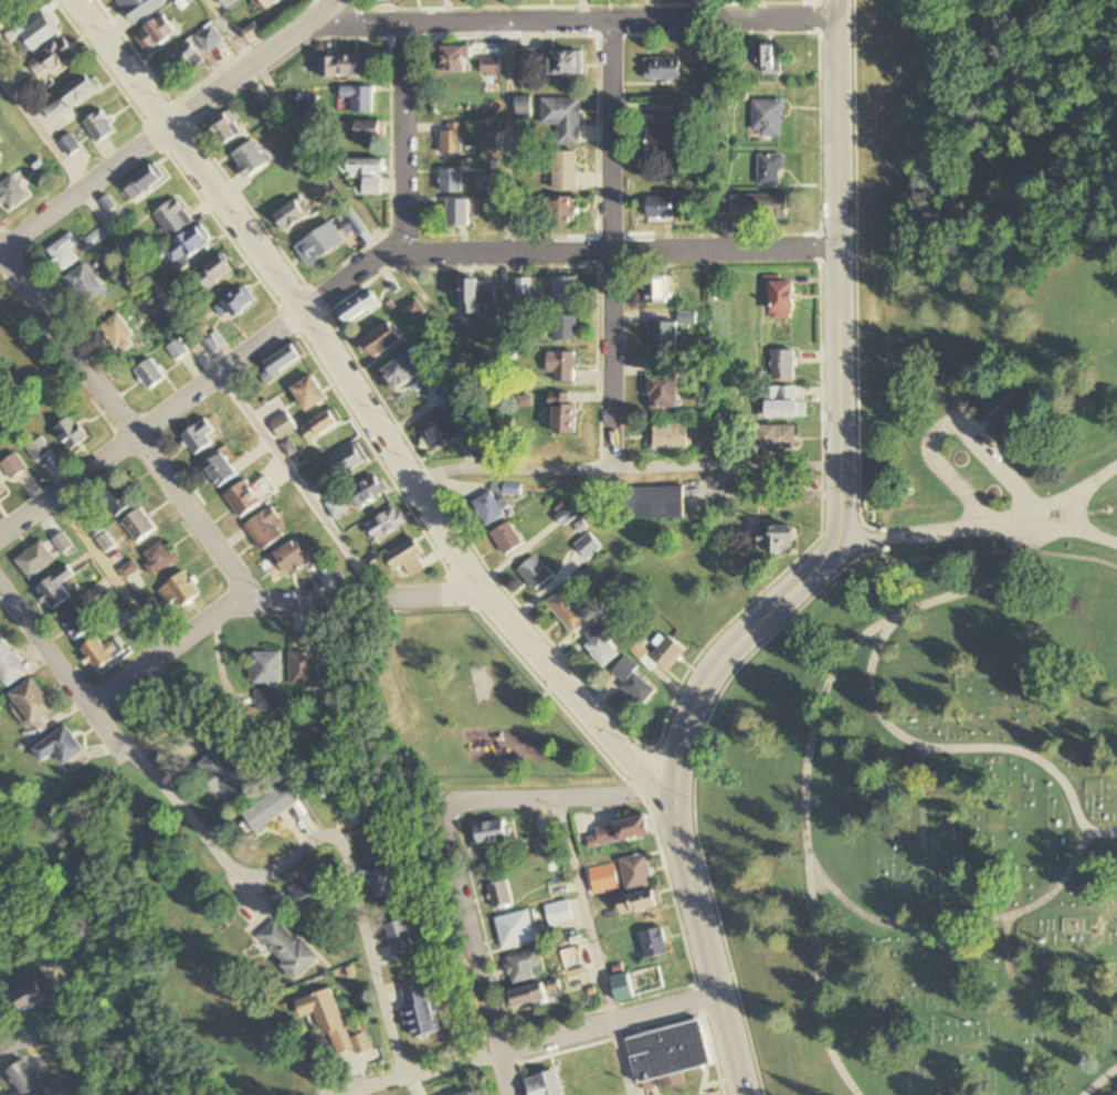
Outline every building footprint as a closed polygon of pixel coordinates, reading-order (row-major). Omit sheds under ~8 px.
[(20,0),(0,0),(0,7),(2,10),(20,0)] [(132,26),(167,4),(164,0),(116,0),(132,26)] [(228,8),(241,0),(222,0),(228,8)] [(282,0),(263,0),(270,9),(282,0)] [(21,23),(6,34),(25,58),(60,31),(47,14),(26,30),(21,23)] [(147,53),(176,33),(163,15),(134,35),(147,53)] [(224,41),(212,24),(196,36),(209,53),(224,41)] [(29,64),(39,76),(50,68),(54,73),(77,54),(62,36),(29,64)] [(160,66),(173,83),(204,60),(191,43),(160,66)] [(470,47),(440,47),(440,74),(470,74),(470,47)] [(541,50),(520,50),(520,69),(541,69),(541,50)] [(583,52),(551,52),(551,76),(583,76),(583,52)] [(774,52),(767,52),(769,73),(778,72),(778,62),(775,62),(774,52)] [(371,77),(371,55),(329,55),(329,77),(371,77)] [(681,79),(681,58),(645,58),(645,79),(681,79)] [(483,75),(500,75),(500,59),(483,59),(483,75)] [(101,87),(89,69),(59,90),(71,108),(101,87)] [(374,87),(341,87),(341,100),(353,100),(353,113),(374,113),(374,87)] [(516,97),(516,119),(530,119),(530,97),(516,97)] [(581,99),(542,99),(542,125),(558,125),(558,145),(581,145),(581,99)] [(784,100),(753,100),(753,136),(784,136),(784,100)] [(672,150),(672,124),(693,124),(694,105),(674,105),(674,115),(647,115),(647,150),(672,150)] [(98,143),(115,130),(100,110),(83,123),(98,143)] [(241,134),(225,112),(207,126),(223,148),(241,134)] [(380,122),(344,122),(344,139),(380,139),(380,122)] [(441,156),(462,156),(462,125),(441,125),(441,156)] [(79,147),(70,135),(59,143),(62,148),(68,144),(73,151),(79,147)] [(482,154),(497,154),(497,135),(482,135),(482,154)] [(232,155),(247,179),(269,166),(253,141),(232,155)] [(578,190),(578,152),(555,152),(555,190),(578,190)] [(784,154),(758,154),(758,186),(784,186),(784,154)] [(384,175),(384,160),(350,160),(350,175),(384,175)] [(135,201),(164,176),(152,162),(123,186),(135,201)] [(441,193),(462,193),(462,170),(441,170),(441,193)] [(14,176),(0,186),(0,195),(9,208),(28,195),(14,176)] [(381,196),(381,178),(363,178),(363,196),(381,196)] [(789,219),(789,195),(747,195),(747,219),(789,219)] [(648,220),(674,220),(674,196),(649,196),(648,220)] [(725,215),(740,215),(740,196),(725,196),(725,215)] [(153,214),(171,239),(193,223),(176,198),(153,214)] [(287,232),(310,215),(298,198),(274,215),(287,232)] [(553,199),(554,226),(577,226),(576,199),(553,199)] [(470,200),(448,200),(448,227),(470,227),(470,200)] [(308,268),(346,244),(332,223),(295,247),(308,268)] [(166,254),(182,270),(211,240),(195,224),(166,254)] [(77,244),(72,235),(47,249),(60,272),(78,261),(70,247),(77,244)] [(234,270),(222,256),(197,276),(209,290),(234,270)] [(105,290),(85,264),(65,279),(85,306),(105,290)] [(647,303),(667,303),(667,276),(647,276),(647,303)] [(554,277),(554,306),(577,306),(577,277),(554,277)] [(762,278),(762,289),(770,289),(770,320),(794,320),(794,278),(762,278)] [(462,314),(480,314),(480,305),(495,305),(495,280),(462,280),(462,314)] [(218,300),(223,316),(255,306),(250,289),(218,300)] [(340,310),(348,324),(380,306),(372,292),(340,310)] [(415,321),(425,312),(416,301),(405,310),(415,321)] [(137,341),(118,314),(100,327),(119,354),(137,341)] [(554,315),(554,341),(577,341),(577,315),(554,315)] [(363,340),(375,358),(402,340),(390,322),(363,340)] [(677,349),(677,322),(650,322),(650,349),(677,349)] [(264,361),(270,372),(262,376),(265,382),(307,360),(298,343),(264,361)] [(795,380),(795,350),(772,350),(772,380),(795,380)] [(548,372),(556,372),(555,381),(576,381),(576,352),(548,351),(548,372)] [(422,376),(411,354),(385,366),(396,389),(422,376)] [(165,378),(150,359),(134,371),(149,390),(165,378)] [(328,399),(313,374),(292,387),(307,411),(328,399)] [(678,408),(678,375),(650,375),(650,408),(678,408)] [(462,391),(453,379),(438,392),(448,403),(462,391)] [(767,418),(806,418),(806,403),(797,403),(797,388),(767,388),(767,418)] [(993,421),(1027,413),(1020,388),(987,397),(993,421)] [(578,433),(578,404),(555,404),(555,433),(578,433)] [(309,442),(339,423),(331,410),(301,429),(309,442)] [(421,430),(434,452),(466,433),(452,411),(421,430)] [(270,423),(281,439),(297,429),(286,412),(270,423)] [(87,440),(74,416),(54,427),(67,451),(87,440)] [(195,455),(213,442),(199,423),(181,436),(195,455)] [(656,450),(690,450),(690,425),(656,425),(656,450)] [(796,426),(756,426),(756,451),(796,451),(796,426)] [(26,449),(36,462),(51,450),(41,437),(26,449)] [(327,467),(342,482),(368,455),(353,441),(327,467)] [(11,481),(26,468),(14,453),(0,465),(0,467),(11,481)] [(237,474),(220,453),(203,467),(220,488),(237,474)] [(388,490),(377,473),(347,492),(358,509),(388,490)] [(247,480),(224,496),(240,518),(277,493),(266,477),(251,486),(247,480)] [(99,498),(115,518),(135,503),(120,482),(99,498)] [(623,488),(623,519),(682,519),(682,488),(623,488)] [(494,492),(474,501),(487,527),(506,517),(494,492)] [(336,521),(350,511),(338,495),(325,506),(336,521)] [(376,543),(409,524),(398,505),(365,525),(376,543)] [(275,524),(280,520),(271,507),(244,526),(263,552),(284,536),(275,524)] [(557,517),(564,527),(577,516),(570,507),(557,517)] [(120,524),(137,545),(156,529),(139,508),(120,524)] [(525,544),(509,522),(492,535),(508,557),(525,544)] [(796,553),(796,527),(759,527),(759,553),(796,553)] [(588,561),(603,548),(589,533),(575,546),(588,561)] [(72,547),(61,534),(51,541),(62,555),(72,547)] [(309,558),(294,540),(274,557),(289,575),(309,558)] [(15,560),(29,581),(56,561),(41,541),(15,560)] [(176,560),(162,541),(140,557),(154,576),(176,560)] [(412,577),(429,569),(415,541),(386,554),(395,571),(406,565),(412,577)] [(557,571),(566,579),(583,562),(575,553),(557,571)] [(35,590),(52,612),(70,598),(60,585),(73,576),(66,566),(35,590)] [(176,602),(181,609),(201,595),(185,572),(158,591),(169,607),(176,602)] [(574,636),(633,590),(622,575),(579,608),(565,590),(548,603),(574,636)] [(93,629),(77,607),(59,621),(75,642),(93,629)] [(582,643),(604,669),(621,653),(599,628),(582,643)] [(669,671),(686,649),(668,636),(652,657),(669,671)] [(81,650),(96,672),(123,653),(114,641),(105,648),(98,638),(81,650)] [(2,640),(0,642),(0,678),(8,688),(28,673),(2,640)] [(283,685),(283,653),(250,653),(250,685),(283,685)] [(315,653),(291,653),(291,687),(315,687),(315,653)] [(639,706),(655,694),(628,658),(612,670),(639,706)] [(38,737),(54,726),(49,716),(54,713),(32,679),(10,694),(38,737)] [(256,711),(273,711),(273,693),(256,693),(256,711)] [(33,749),(42,763),(56,753),(65,766),(84,753),(65,726),(33,749)] [(196,767),(231,808),(251,791),(215,750),(196,767)] [(241,812),(253,831),(300,803),(288,783),(241,812)] [(652,835),(648,817),(586,831),(590,849),(652,835)] [(477,845),(513,841),(511,820),(474,824),(477,845)] [(360,836),(367,863),(395,855),(389,829),(360,836)] [(654,886),(647,854),(620,860),(627,891),(654,886)] [(367,875),(375,900),(400,892),(392,868),(367,875)] [(595,895),(613,892),(610,872),(591,875),(595,895)] [(314,876),(290,885),(299,911),(324,902),(314,876)] [(514,904),(508,880),(488,885),(494,910),(514,904)] [(621,915),(661,908),(658,891),(618,898),(621,915)] [(574,921),(568,899),(545,906),(550,927),(574,921)] [(536,943),(530,911),(496,918),(502,949),(536,943)] [(257,939),(299,981),(319,961),(277,918),(257,939)] [(386,925),(394,956),(415,951),(407,920),(386,925)] [(646,960),(669,954),(662,926),(639,932),(646,960)] [(534,969),(542,968),(539,951),(507,957),(512,985),(536,981),(534,969)] [(565,974),(585,970),(582,957),(562,961),(565,974)] [(629,974),(612,977),(616,1002),(634,999),(629,974)] [(23,1014),(45,1000),(34,982),(12,996),(23,1014)] [(516,1010),(549,1000),(544,983),(511,993),(516,1010)] [(411,1041),(442,1033),(430,984),(403,990),(407,1009),(403,1010),(411,1041)] [(348,1040),(331,990),(295,1002),(301,1019),(314,1014),(322,1037),(329,1034),(337,1056),(356,1050),(358,1057),(372,1052),(366,1034),(348,1040)] [(710,1065),(700,1021),(626,1039),(637,1084),(659,1079),(661,1090),(685,1084),(682,1071),(710,1065)] [(28,1059),(7,1070),(20,1094),(26,1094),(42,1087),(28,1059)] [(531,1094),(564,1094),(556,1071),(526,1080),(531,1094)]
